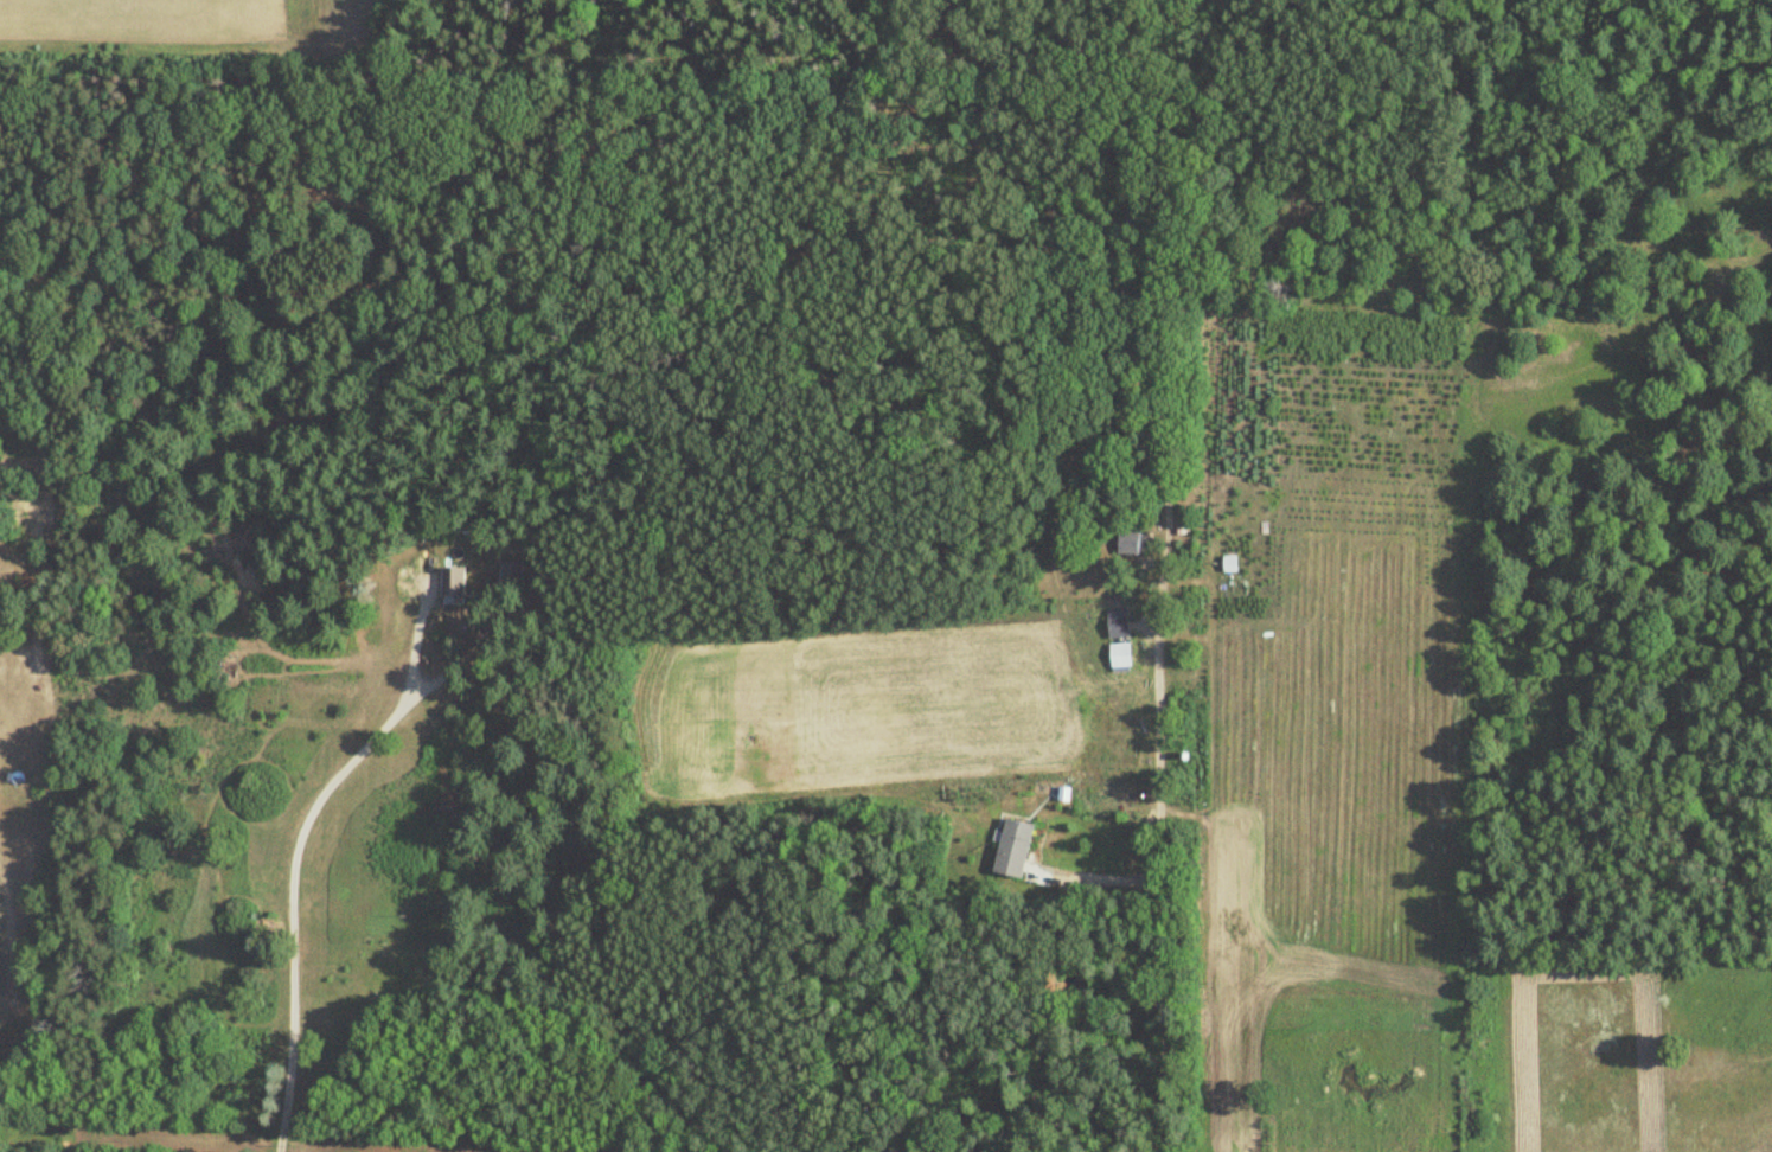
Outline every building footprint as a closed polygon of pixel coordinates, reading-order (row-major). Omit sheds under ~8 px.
[(1143,532),(1117,532),(1117,553),(1143,553),(1143,532)] [(440,597),(462,597),(462,568),(440,568),(440,597)] [(1126,638),(1126,610),(1107,610),(1107,638),(1126,638)] [(1022,879),(1032,824),(1003,819),(993,874),(1022,879)]
